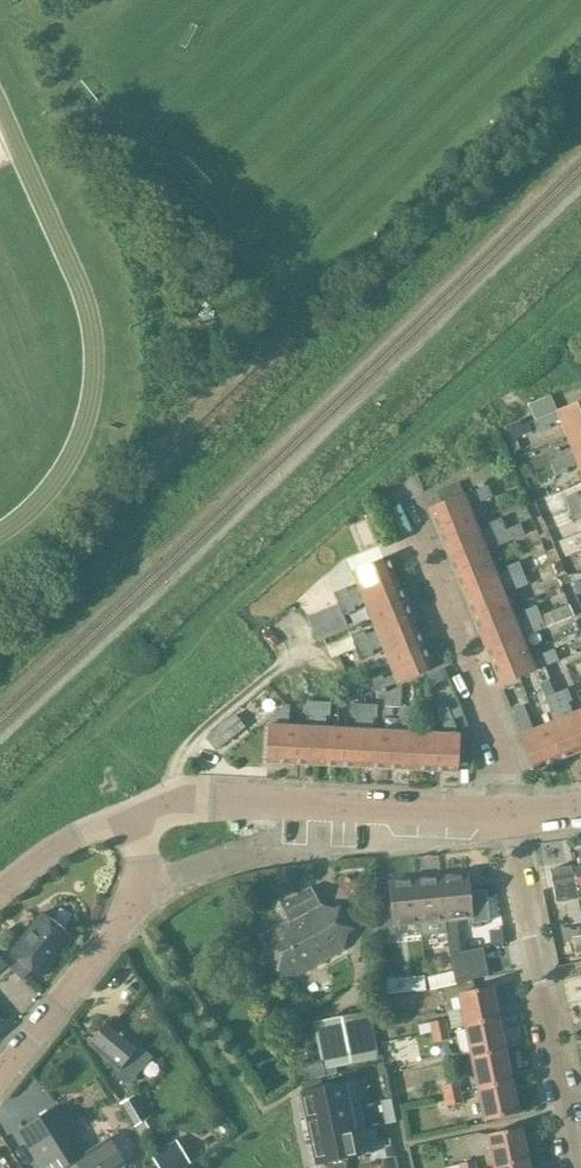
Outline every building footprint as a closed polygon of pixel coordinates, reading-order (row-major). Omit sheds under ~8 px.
[(543,407),(555,436),(580,426),(580,403),(579,404),(571,384),(543,407)] [(555,436),(562,455),(580,447),(580,426),(555,436)] [(519,437),(509,441),(514,453),(524,449),(519,437)] [(562,455),(570,474),(580,469),(580,447),(562,455)] [(524,449),(514,453),(518,465),(528,461),(524,449)] [(570,474),(578,493),(580,492),(580,469),(570,474)] [(442,507),(430,512),(438,532),(483,514),(465,471),(437,494),(442,507)] [(514,474),(504,478),(509,490),(519,486),(514,474)] [(534,475),(524,479),(529,491),(539,487),(534,475)] [(519,486),(509,490),(514,502),(524,498),(519,486)] [(539,487),(529,491),(533,502),(543,498),(539,487)] [(549,512),(539,516),(544,528),(554,524),(549,512)] [(483,514),(438,532),(447,553),(491,535),(483,514)] [(554,524),(544,528),(549,540),(558,536),(554,524)] [(536,528),(527,532),(531,544),(541,540),(536,528)] [(491,535),(447,553),(447,554),(449,558),(456,575),(500,557),(491,535)] [(541,540),(531,544),(536,556),(546,552),(541,540)] [(369,551),(341,574),(353,604),(398,585),(390,566),(377,571),(369,551)] [(500,557),(456,575),(464,596),(509,578),(500,557)] [(572,569),(562,573),(567,584),(577,580),(572,569)] [(554,571),(544,575),(549,587),(558,583),(554,571)] [(509,578),(464,596),(465,597),(473,618),(517,599),(509,578)] [(567,584),(572,596),(580,592),(580,591),(577,580),(567,584)] [(558,583),(549,587),(554,599),(563,595),(558,583)] [(398,585),(353,604),(361,623),(405,604),(398,585)] [(517,599),(473,618),(473,619),(482,639),(526,621),(517,599)] [(309,600),(299,609),(305,616),(316,608),(309,600)] [(405,604),(361,623),(368,641),(413,623),(405,604)] [(571,614),(561,618),(566,630),(576,626),(571,614)] [(526,621),(482,639),(482,640),(484,645),(490,660),(535,642),(526,621)] [(413,623),(368,641),(376,660),(420,642),(413,623)] [(322,625),(313,632),(322,642),(330,635),(322,625)] [(576,626),(566,630),(571,641),(580,637),(576,626)] [(330,635),(322,642),(329,651),(338,645),(330,635)] [(420,642),(376,660),(384,680),(429,662),(420,642)] [(535,642),(490,660),(491,662),(498,680),(511,675),(518,691),(550,678),(535,642)] [(567,658),(572,670),(580,666),(576,654),(567,658)] [(349,658),(340,664),(348,674),(357,667),(349,658)] [(567,658),(557,662),(562,674),(572,670),(567,658)] [(357,667),(348,674),(356,684),(365,677),(357,667)] [(572,676),(576,686),(580,684),(580,672),(572,676)] [(560,707),(578,751),(580,750),(580,699),(560,707)] [(306,702),(305,715),(308,715),(307,727),(293,726),(291,764),(315,765),(318,702),(306,702)] [(331,703),(325,703),(318,702),(315,765),(338,766),(340,728),(324,727),(324,716),(330,716),(331,703)] [(353,704),(352,718),(355,718),(355,729),(340,728),(338,766),(362,767),(365,705),(353,704)] [(280,714),(269,722),(267,763),(291,764),(293,726),(287,726),(288,705),(285,705),(280,710),(280,714)] [(377,705),(372,705),(365,705),(362,767),(385,768),(387,731),(370,730),(371,718),(377,718),(377,705)] [(399,719),(401,720),(401,731),(387,731),(385,768),(409,769),(412,707),(402,706),(400,706),(399,719)] [(423,720),(424,707),(412,707),(409,769),(432,770),(434,733),(418,732),(418,719),(423,720)] [(560,707),(539,716),(557,760),(578,751),(560,707)] [(456,772),(458,735),(449,714),(442,714),(441,733),(434,733),(432,770),(456,772)] [(235,715),(205,738),(216,751),(245,728),(235,715)] [(539,716),(516,725),(534,769),(557,760),(539,716)] [(573,866),(578,903),(580,915),(580,865),(573,866)] [(580,915),(578,903),(573,866),(550,870),(555,906),(561,905),(560,900),(566,900),(570,925),(580,923),(580,916),(580,915)] [(446,933),(448,952),(449,955),(460,952),(456,918),(472,916),(469,892),(467,873),(440,876),(446,933)] [(446,933),(440,876),(414,879),(418,923),(420,923),(421,936),(446,933)] [(485,878),(468,880),(471,912),(488,910),(485,878)] [(393,936),(392,926),(418,923),(414,879),(387,883),(390,901),(375,903),(378,938),(393,936)] [(300,971),(301,973),(313,966),(343,949),(309,888),(279,905),(288,921),(258,938),(282,981),(300,971)] [(70,937),(41,914),(10,953),(19,960),(10,970),(22,980),(31,969),(39,975),(70,937)] [(575,955),(580,954),(580,936),(572,937),(575,955)] [(0,949),(0,974),(13,965),(1,948),(0,949)] [(449,955),(451,967),(452,971),(454,981),(456,981),(486,975),(483,960),(481,948),(460,952),(449,955)] [(458,994),(465,1026),(497,1019),(490,987),(458,994)] [(304,1082),(338,1075),(336,1067),(379,1059),(372,1012),(313,1023),(320,1060),(300,1065),(304,1082)] [(497,1019),(465,1026),(471,1057),(503,1051),(497,1019)] [(430,1023),(431,1033),(448,1029),(446,1020),(430,1023)] [(128,1086),(152,1058),(137,1046),(107,1021),(88,1045),(118,1070),(114,1074),(128,1086)] [(434,1043),(450,1040),(448,1029),(431,1033),(434,1043)] [(503,1051),(471,1057),(478,1088),(509,1082),(503,1051)] [(484,1120),(516,1114),(509,1082),(478,1088),(484,1120)] [(442,1087),(444,1095),(461,1092),(459,1083),(442,1087)] [(343,1084),(301,1093),(306,1117),(348,1108),(343,1084)] [(446,1107),(463,1103),(461,1092),(444,1095),(446,1107)] [(120,1105),(134,1128),(149,1119),(135,1096),(120,1105)] [(392,1112),(389,1100),(374,1103),(377,1115),(392,1112)] [(108,1139),(88,1152),(88,1151),(78,1135),(82,1132),(80,1127),(75,1130),(59,1105),(19,1131),(42,1167),(64,1167),(63,1167),(74,1160),(79,1167),(126,1167),(108,1139)] [(348,1110),(306,1119),(310,1143),(353,1134),(353,1133),(348,1110)] [(518,1128),(487,1134),(494,1166),(525,1160),(518,1128)] [(353,1134),(310,1143),(315,1167),(369,1157),(364,1131),(353,1133),(353,1134)] [(158,1167),(181,1167),(190,1162),(176,1141),(152,1157),(158,1167)] [(494,1167),(526,1167),(525,1160),(494,1166),(494,1167)]
